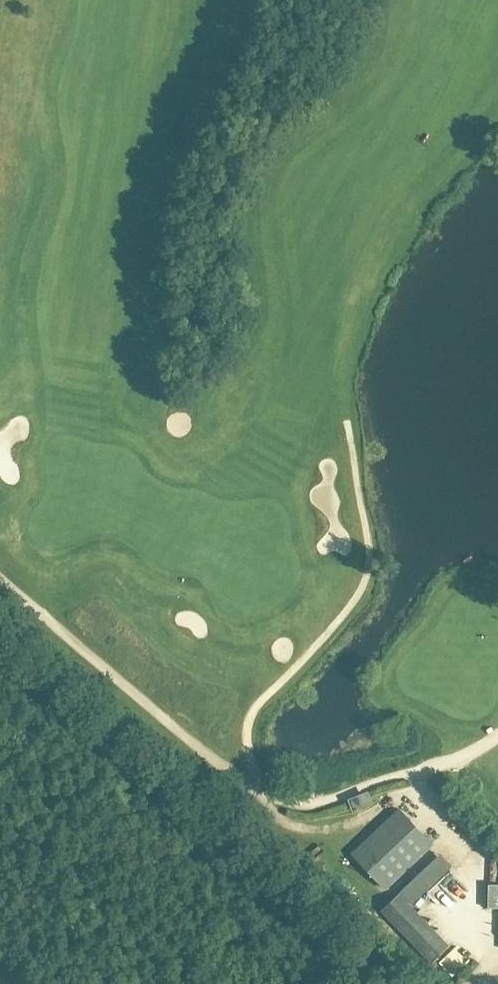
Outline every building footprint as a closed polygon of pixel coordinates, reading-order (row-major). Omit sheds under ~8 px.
[(385,887),(432,843),(399,808),(352,852),(385,887)] [(412,903),(435,881),(424,869),(401,892),(412,903)] [(381,910),(431,963),(450,944),(400,892),(381,910)]
